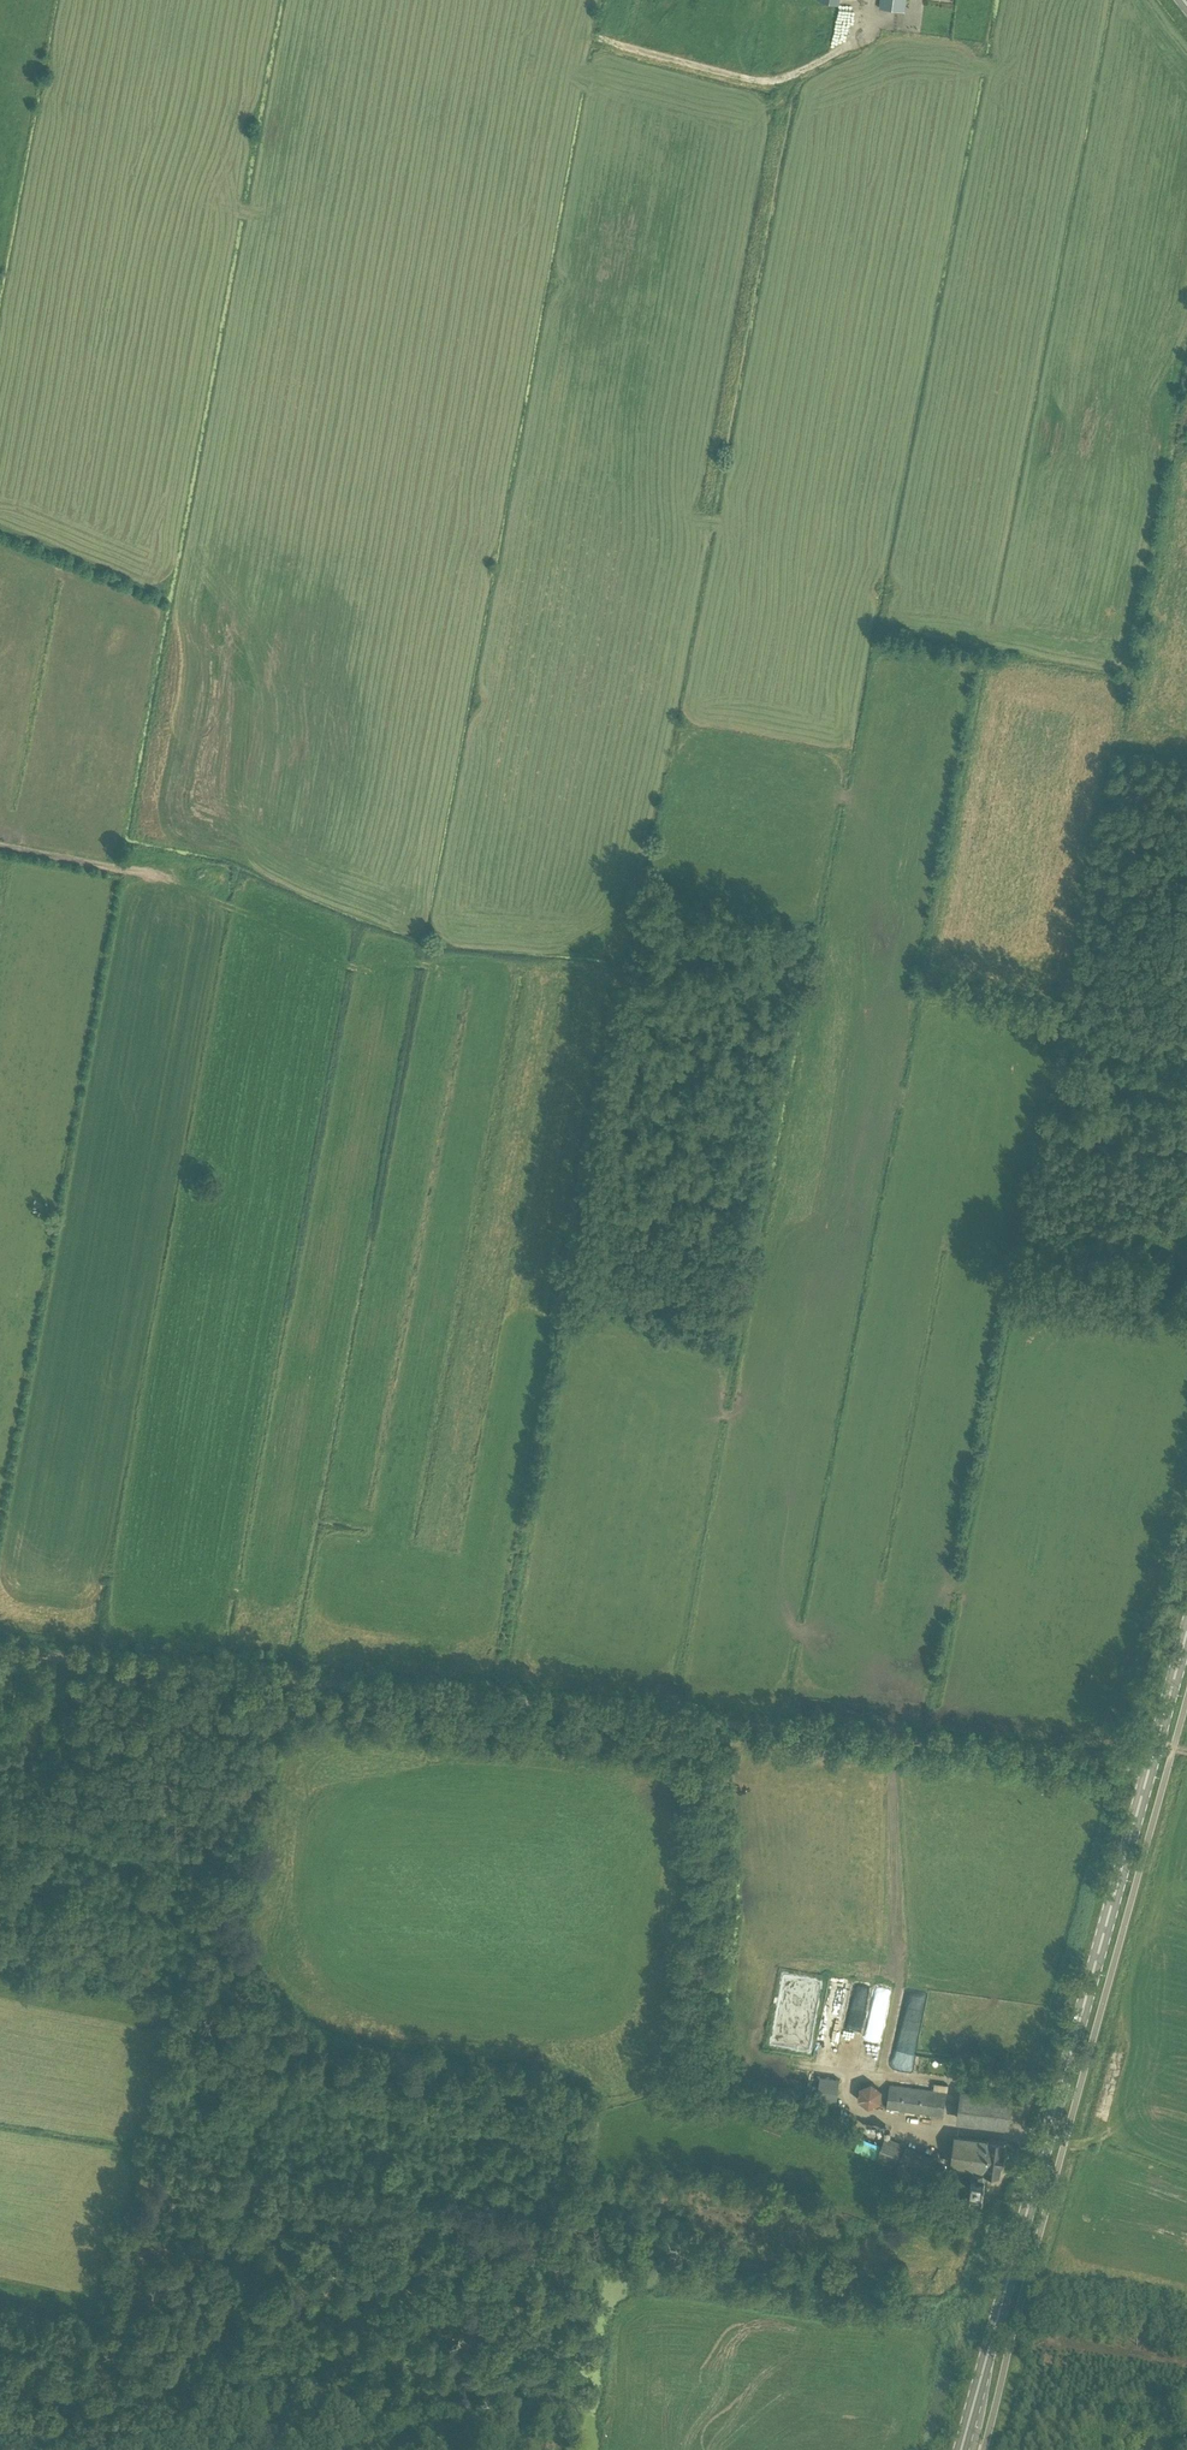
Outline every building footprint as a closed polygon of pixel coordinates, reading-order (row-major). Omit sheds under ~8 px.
[(879,8),(905,12),(907,0),(880,0),(879,8)] [(840,2079),(821,2076),(819,2089),(838,2091),(840,2079)] [(882,2089),(872,2082),(859,2087),(858,2100),(869,2108),(881,2102),(882,2089)] [(934,2083),(933,2089),(947,2091),(948,2085),(934,2083)] [(947,2091),(890,2084),(887,2109),(944,2116),(947,2091)] [(959,2120),(1007,2126),(1011,2099),(963,2092),(959,2120)] [(784,2124),(768,2118),(763,2130),(780,2135),(784,2124)] [(876,2159),(924,2179),(933,2156),(886,2136),(876,2159)] [(974,2169),(972,2178),(983,2179),(984,2172),(1001,2174),(1002,2165),(1003,2165),(1005,2150),(1004,2150),(1005,2140),(988,2138),(988,2140),(957,2136),(953,2166),(974,2169)] [(984,2180),(983,2179),(972,2178),(971,2190),(983,2191),(984,2180)]
